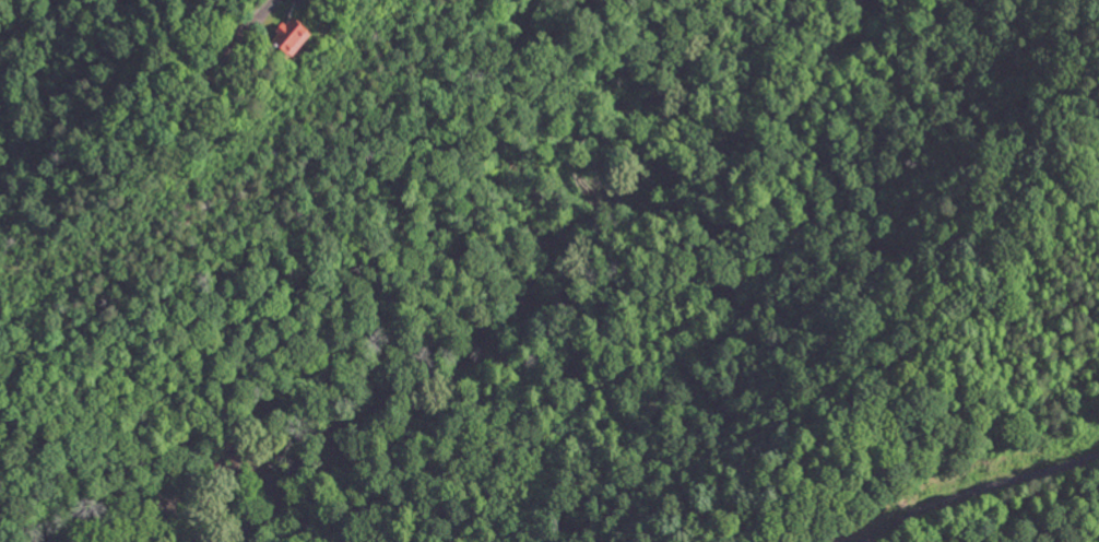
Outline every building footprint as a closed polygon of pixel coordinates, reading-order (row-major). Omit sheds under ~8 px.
[(306,29),(289,16),(272,41),(289,53),(306,29)]
